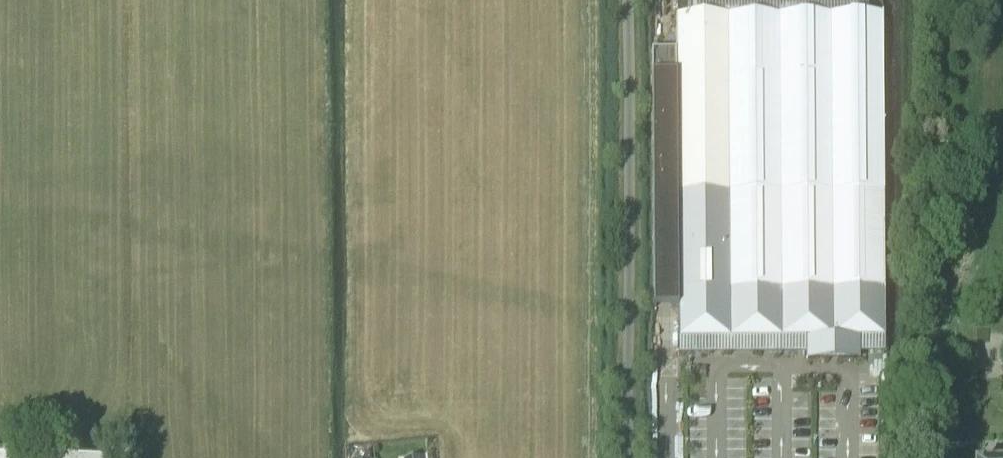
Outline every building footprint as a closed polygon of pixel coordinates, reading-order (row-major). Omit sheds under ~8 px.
[(858,340),(884,339),(881,16),(675,18),(675,52),(650,52),(652,309),(677,309),(677,341),(806,340),(806,360),(858,360),(858,340)] [(28,450),(8,450),(0,451),(0,457),(28,457),(28,450)]
